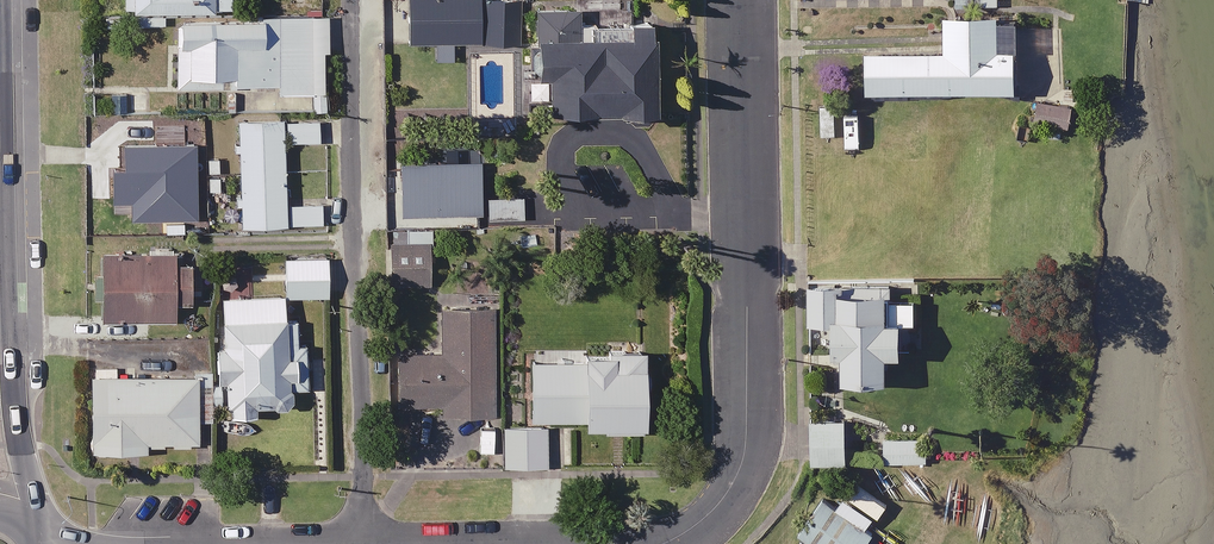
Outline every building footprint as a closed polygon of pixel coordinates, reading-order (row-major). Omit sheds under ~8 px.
[(232,0),(127,0),(127,14),(135,14),(134,27),(163,27),(163,13),(232,14),(232,0)] [(480,0),(412,0),(411,45),(518,45),(518,4),(480,3),(480,0)] [(552,83),(551,118),(624,120),(624,129),(654,130),(656,33),(579,31),(579,14),(538,13),(537,82),(552,83)] [(327,95),(324,18),(178,23),(180,91),(279,88),(279,96),(327,95)] [(867,95),(988,95),(1020,95),(1020,23),(975,23),(948,23),(948,56),(867,56),(867,95)] [(151,112),(150,96),(127,97),(128,114),(151,112)] [(285,120),(242,121),(244,228),(286,228),(285,145),(321,144),(320,119),(285,120)] [(480,219),(482,152),(448,151),(448,166),(420,165),(421,154),(404,153),(403,217),(480,219)] [(206,229),(206,216),(212,216),(212,204),(206,203),(206,201),(183,200),(184,177),(130,176),(128,227),(206,229)] [(392,284),(428,286),(430,243),(394,241),(392,284)] [(190,305),(190,299),(206,300),(207,268),(187,268),(176,268),(176,257),(106,256),(105,321),(175,322),(175,305),(190,305)] [(329,298),(329,259),(286,259),(285,298),(329,298)] [(488,260),(457,259),(456,288),(487,289),(488,260)] [(911,294),(811,289),(809,325),(838,326),(836,360),(847,361),(846,386),(887,388),(888,359),(908,360),(911,294)] [(285,298),(220,299),(221,405),(226,405),(226,411),(233,411),(233,420),(258,420),(258,410),(293,409),(293,389),(306,389),(305,341),(297,341),(297,323),(285,323),(285,298)] [(495,312),(441,310),(440,357),(400,355),(399,405),(443,406),(443,416),(492,417),(495,312)] [(645,430),(646,356),(587,355),(587,363),(554,363),(554,415),(586,415),(586,430),(645,430)] [(213,400),(212,375),(118,377),(117,368),(92,368),(94,455),(149,453),(149,446),(200,445),(199,422),(213,421),(213,400)] [(846,424),(815,423),(813,464),(844,466),(846,424)] [(549,429),(506,428),(504,467),(547,469),(549,429)] [(927,441),(887,442),(888,463),(927,462),(927,441)] [(827,504),(803,537),(812,543),(868,543),(873,537),(827,504)]
